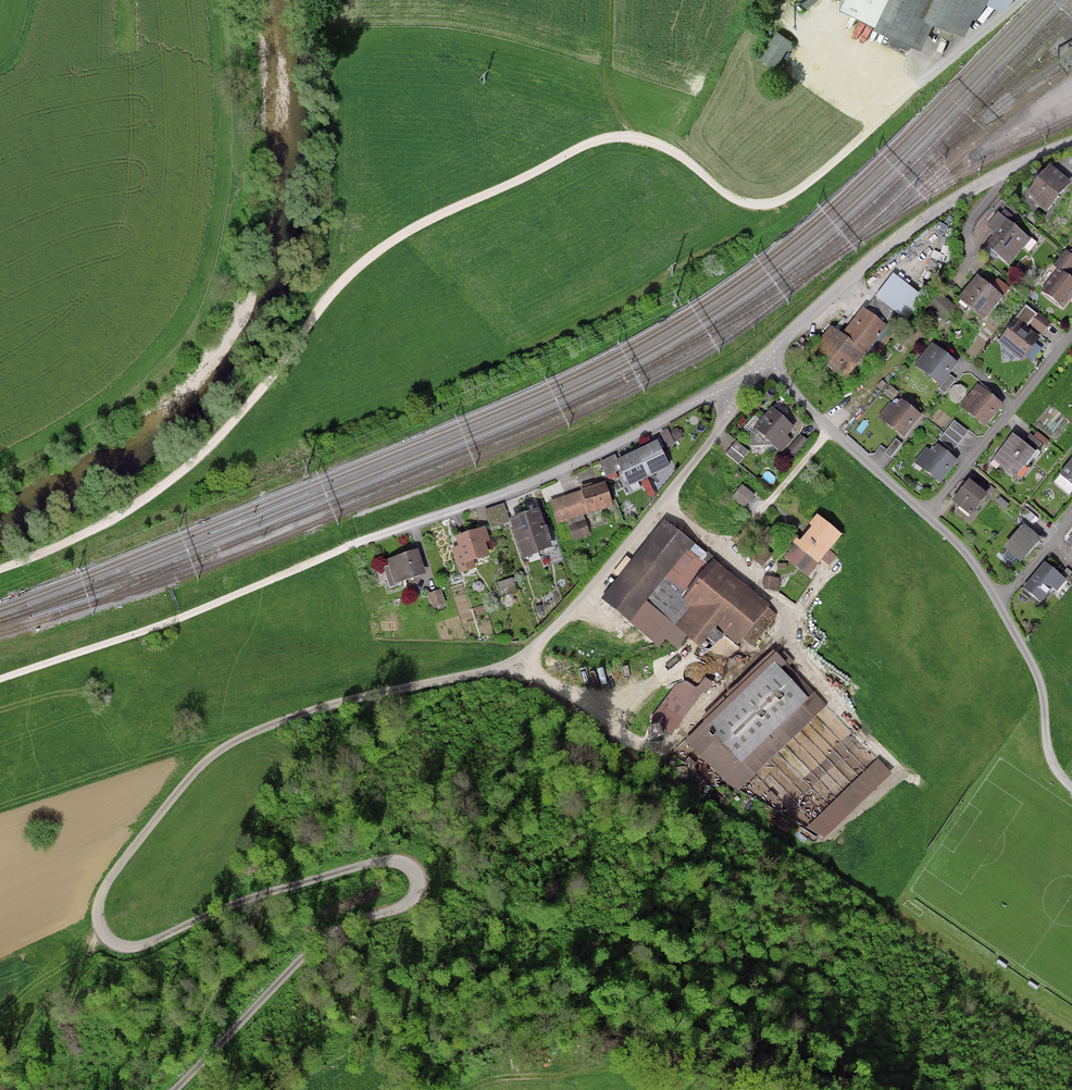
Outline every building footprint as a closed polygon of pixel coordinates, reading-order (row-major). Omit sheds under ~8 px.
[(807,9),(816,0),(798,0),(807,9)] [(840,9),(921,50),(934,24),(953,31),(966,36),(978,18),(986,5),(1002,10),(1014,0),(844,0),(840,9)] [(793,42),(777,32),(759,59),(775,70),(793,42)] [(1071,179),(1052,163),(1029,190),(1048,206),(1071,179)] [(1030,236),(1008,218),(988,242),(1010,260),(1030,236)] [(1067,249),(1058,261),(1071,271),(1071,270),(1071,253),(1067,249)] [(1060,268),(1044,288),(1065,304),(1071,294),(1071,277),(1060,268)] [(924,297),(895,273),(868,305),(893,326),(902,315),(906,318),(924,297)] [(1002,294),(978,274),(962,295),(986,314),(1002,294)] [(843,333),(831,325),(812,349),(845,375),(886,323),(864,306),(843,333)] [(1040,335),(1018,318),(1001,340),(1023,357),(1040,335)] [(957,360),(933,342),(917,362),(941,381),(957,360)] [(1002,402),(978,383),(963,404),(987,422),(1002,402)] [(896,406),(891,402),(881,415),(905,434),(921,413),(902,398),(896,406)] [(794,425),(773,407),(757,424),(782,447),(791,438),(786,434),(794,425)] [(1035,449),(1014,433),(995,457),(1016,473),(1035,449)] [(895,438),(884,452),(891,458),(902,444),(895,438)] [(669,464),(657,440),(619,458),(631,482),(669,464)] [(751,451),(735,440),(726,454),(741,465),(751,451)] [(933,451),(927,447),(917,460),(942,479),(957,458),(939,444),(933,451)] [(1063,471),(1071,479),(1071,460),(1063,471)] [(987,492),(971,478),(955,498),(972,511),(987,492)] [(613,504),(605,481),(583,488),(584,490),(551,501),(557,520),(589,509),(589,512),(613,504)] [(755,494),(743,484),(732,497),(745,507),(755,494)] [(551,543),(539,507),(511,517),(524,553),(551,543)] [(820,516),(799,542),(820,558),(841,532),(820,516)] [(704,551),(666,521),(604,596),(660,642),(674,624),(644,599),(688,545),(701,555),(704,551)] [(1041,536),(1025,523),(1007,544),(1022,557),(1041,536)] [(485,526),(458,534),(461,544),(454,546),(461,569),(475,565),(472,557),(488,552),(484,539),(489,538),(485,526)] [(776,536),(768,526),(756,536),(764,547),(776,536)] [(417,548),(388,558),(396,580),(425,570),(417,548)] [(767,603),(714,561),(686,597),(695,604),(679,623),(701,641),(716,621),(739,639),(767,603)] [(1066,577),(1046,561),(1027,585),(1042,598),(1054,583),(1058,587),(1066,577)] [(780,577),(764,575),(762,588),(778,590),(780,577)] [(514,577),(497,583),(501,595),(518,589),(514,577)] [(442,589),(428,593),(432,609),(447,604),(442,589)] [(806,696),(776,664),(712,724),(742,756),(806,696)]
